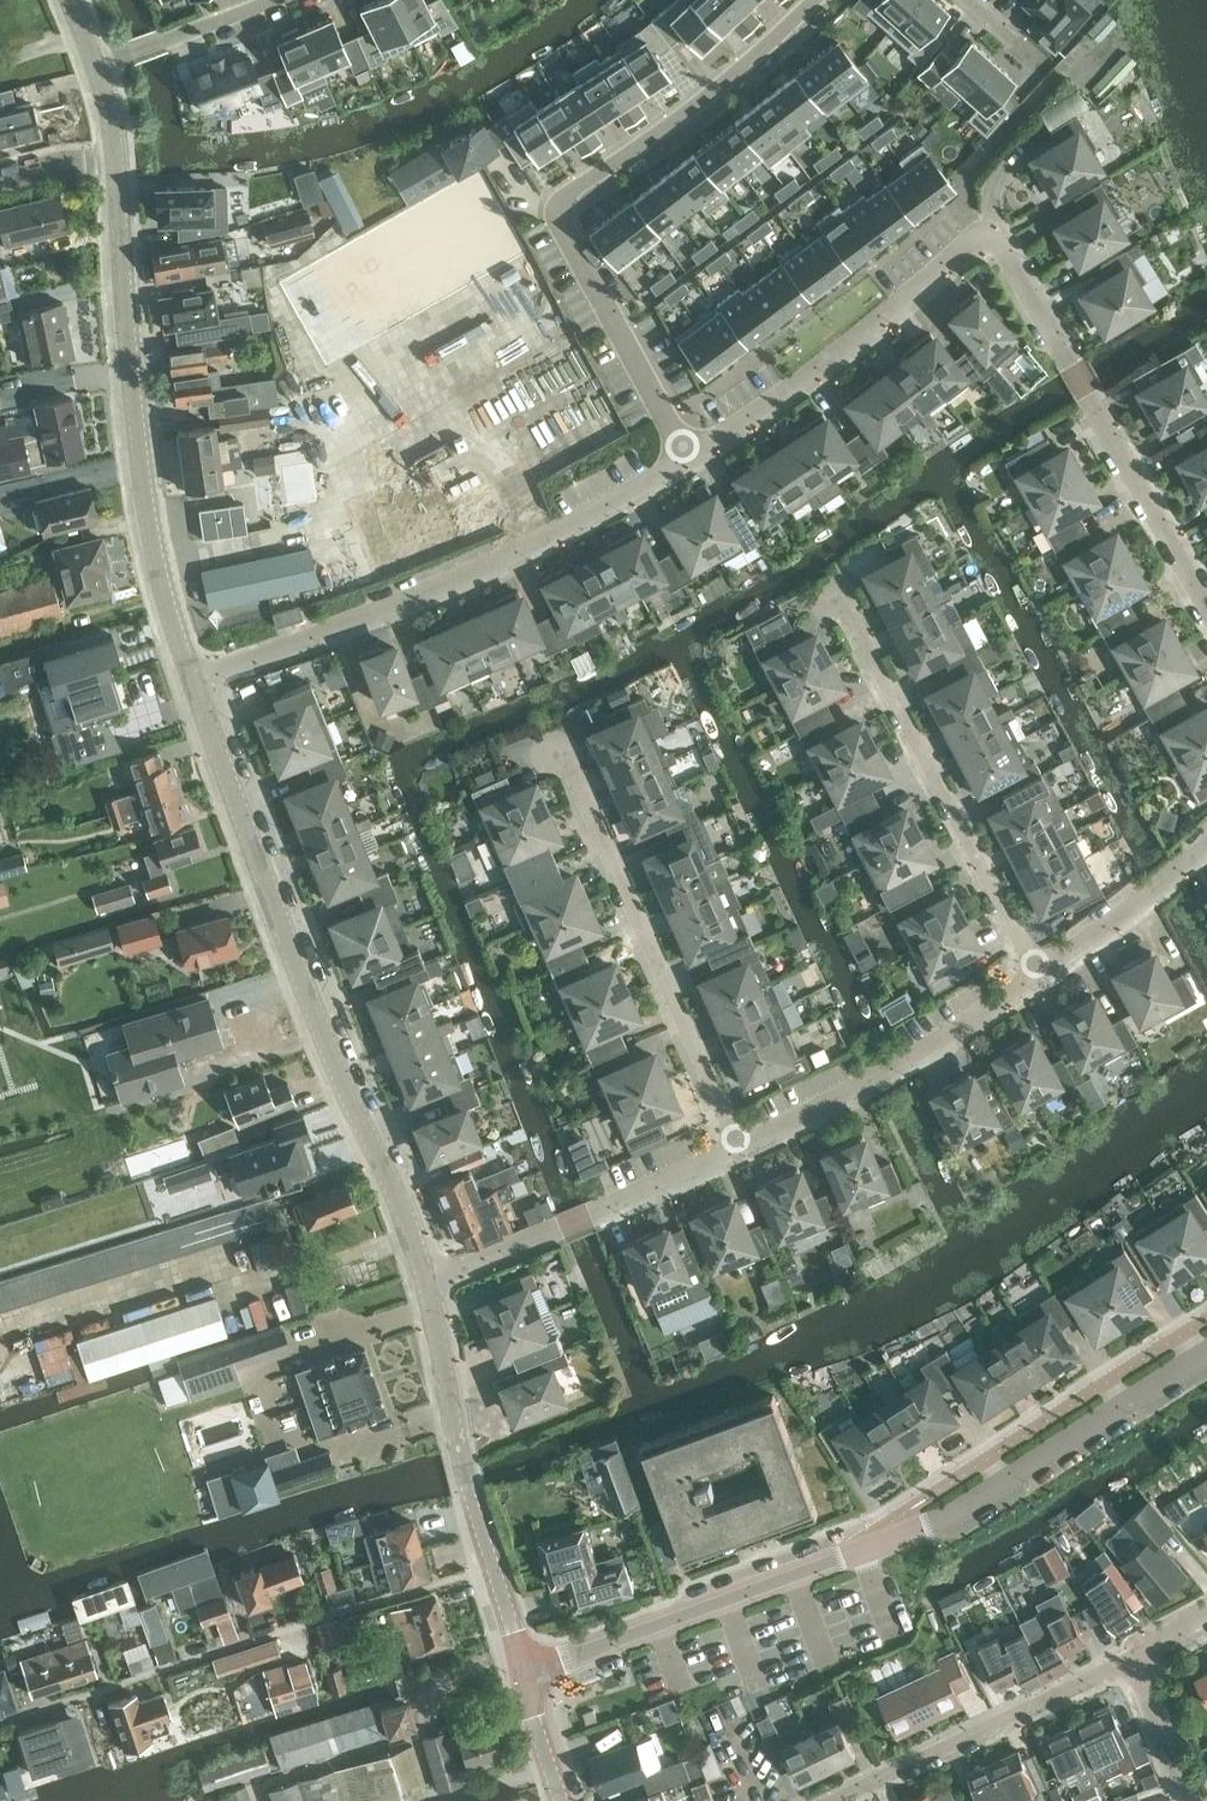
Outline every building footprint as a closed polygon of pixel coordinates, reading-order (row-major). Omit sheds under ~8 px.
[(391,0),(374,0),(361,7),(372,29),(357,35),(371,66),(389,58),(388,55),(413,43),(391,0)] [(413,43),(438,30),(440,34),(459,25),(443,0),(431,0),(426,3),(425,0),(391,0),(413,43)] [(651,20),(671,45),(685,35),(700,52),(720,33),(689,0),(674,0),(662,11),(651,20)] [(720,33),(730,23),(743,36),(752,28),(725,0),(689,0),(720,33)] [(755,0),(725,0),(752,28),(760,20),(747,7),(755,0)] [(868,12),(867,11),(874,3),(877,0),(856,0),(853,4),(865,15),(868,12)] [(868,12),(889,31),(917,0),(877,0),(874,3),(867,11),(868,12)] [(937,0),(917,0),(889,31),(910,50),(907,54),(920,66),(943,40),(931,30),(949,10),(937,0)] [(1037,17),(1028,27),(1055,51),(1090,11),(1077,0),(1026,0),(1023,4),(1037,17)] [(1107,12),(1089,31),(1099,41),(1117,22),(1107,12)] [(324,75),(326,74),(350,64),(354,73),(371,66),(357,35),(343,41),(332,17),(305,29),(324,75)] [(671,45),(651,20),(639,29),(615,45),(618,49),(620,48),(623,53),(647,90),(670,76),(657,56),(671,45)] [(328,80),(326,74),(324,75),(305,29),(300,31),(298,28),(281,35),(283,39),(277,41),(288,65),(273,72),(286,103),(303,96),(301,91),(328,80)] [(837,39),(816,56),(848,97),(869,81),(837,39)] [(931,84),(941,72),(963,92),(964,91),(992,59),(970,39),(952,60),(941,49),(919,73),(931,84)] [(602,68),(636,120),(645,114),(635,98),(647,90),(623,53),(620,48),(618,49),(599,61),(598,62),(602,68)] [(1135,60),(1125,51),(1092,89),(1102,98),(1135,60)] [(258,91),(265,109),(283,103),(271,71),(256,77),(248,54),(192,75),(205,111),(258,91)] [(816,56),(794,73),(796,74),(797,74),(824,109),(823,110),(826,114),(848,97),(816,56)] [(580,81),(604,118),(615,111),(625,126),(636,120),(602,68),(598,62),(599,61),(596,57),(572,73),(578,82),(580,81)] [(1009,110),(997,99),(1015,79),(992,59),(964,91),(979,104),(967,118),(986,135),(1009,110)] [(796,74),(776,89),(803,124),(804,124),(805,124),(823,110),(824,109),(797,74),(796,74)] [(592,126),(604,119),(580,82),(558,96),(592,148),(602,142),(592,126)] [(39,136),(32,103),(18,106),(13,86),(0,89),(0,145),(39,136)] [(776,89),(756,105),(790,149),(811,133),(805,124),(804,124),(803,124),(776,89)] [(1052,130),(1051,131),(1060,145),(1037,159),(1037,158),(1030,162),(1047,188),(1051,186),(1056,195),(1099,169),(1088,152),(1096,147),(1077,115),(1091,106),(1081,89),(1042,112),(1052,130)] [(1010,94),(1002,103),(1009,110),(1017,101),(1010,94)] [(536,110),(560,147),(572,139),(582,155),(592,148),(558,96),(537,109),(536,110)] [(537,161),(560,147),(536,110),(537,109),(531,99),(507,115),(516,129),(503,138),(505,140),(506,142),(521,166),(535,158),(537,161)] [(756,105),(735,121),(762,156),(761,157),(768,166),(790,149),(756,105)] [(645,114),(636,120),(639,126),(649,119),(645,114)] [(883,123),(877,114),(867,122),(873,130),(883,123)] [(735,121),(715,137),(742,172),(762,156),(735,121)] [(483,122),(443,145),(441,142),(403,164),(421,194),(499,150),(497,147),(487,129),(483,122)] [(867,122),(857,130),(863,138),(873,130),(867,122)] [(918,122),(912,129),(919,138),(920,140),(928,131),(918,122)] [(495,125),(487,129),(497,147),(506,142),(505,140),(503,138),(495,125)] [(897,134),(891,126),(881,133),(887,142),(897,134)] [(887,142),(881,133),(871,141),(877,150),(887,142)] [(715,137),(694,153),(721,188),(722,187),(742,172),(715,137)] [(899,159),(906,169),(907,168),(933,203),(955,187),(922,142),(899,159)] [(836,145),(825,153),(832,161),(842,154),(836,145)] [(694,153),(674,169),(701,203),(699,204),(706,214),(707,213),(728,197),(729,196),(722,187),(721,188),(694,153)] [(832,161),(825,153),(814,162),(821,170),(832,161)] [(856,165),(849,157),(839,165),(846,173),(856,165)] [(846,173),(839,165),(829,172),(835,181),(846,173)] [(906,169),(886,184),(912,219),(933,203),(907,168),(906,169)] [(674,169),(653,185),(680,219),(699,204),(701,203),(674,169)] [(801,185),(794,177),(784,184),(790,193),(801,185)] [(1075,254),(1080,263),(1123,237),(1112,219),(1120,214),(1101,182),(1075,199),(1083,213),(1061,226),(1054,230),(1071,256),(1075,254)] [(790,193),(784,184),(774,192),(780,201),(790,193)] [(865,199),(892,234),(913,219),(886,184),(866,198),(865,199)] [(633,200),(660,235),(680,219),(653,185),(633,200)] [(178,188),(158,189),(158,208),(160,208),(160,222),(179,222),(180,239),(213,233),(213,221),(227,220),(226,186),(194,187),(178,187),(178,188)] [(458,187),(412,213),(428,243),(460,225),(468,238),(494,223),(486,208),(473,215),(458,187)] [(808,188),(798,196),(804,204),(814,196),(808,188)] [(871,250),(892,234),(865,199),(866,198),(863,194),(862,195),(842,209),(841,210),(871,250)] [(7,245),(67,230),(58,195),(0,209),(0,218),(7,245)] [(804,204),(798,196),(788,204),(794,212),(804,204)] [(659,235),(632,201),(631,199),(611,215),(639,251),(659,235)] [(345,200),(331,207),(344,233),(358,226),(345,200)] [(816,222),(823,231),(824,230),(850,266),(871,250),(841,210),(842,209),(839,205),(816,222)] [(753,207),(743,215),(749,224),(759,216),(753,207)] [(313,232),(307,210),(262,222),(268,244),(313,232)] [(639,251),(611,215),(589,232),(617,268),(639,251)] [(749,224),(743,215),(732,223),(739,232),(749,224)] [(767,219),(756,227),(763,235),(773,228),(767,219)] [(475,251),(430,277),(437,290),(436,290),(442,300),(489,274),(477,253),(503,238),(494,223),(468,238),(475,251)] [(756,227),(746,235),(753,243),(763,235),(756,227)] [(803,246),(830,281),(850,266),(824,230),(804,245),(803,246)] [(189,244),(152,251),(154,258),(158,281),(212,272),(225,269),(224,266),(239,263),(234,238),(220,240),(220,239),(189,244)] [(712,239),(701,247),(708,255),(718,247),(712,239)] [(1086,293),(1086,292),(1079,297),(1095,323),(1100,321),(1105,330),(1148,303),(1137,286),(1145,281),(1132,259),(1146,250),(1140,240),(1099,265),(1108,280),(1086,293)] [(778,258),(781,262),(782,262),(809,297),(830,281),(803,246),(804,245),(800,241),(778,258)] [(701,247),(691,254),(697,263),(707,255),(701,247)] [(731,259),(725,251),(715,258),(721,267),(731,259)] [(303,260),(277,275),(285,290),(298,283),(310,304),(356,278),(351,268),(350,268),(343,255),(311,274),(303,260)] [(721,267),(715,258),(705,266),(711,274),(721,267)] [(782,262),(781,262),(762,277),(788,312),(809,297),(782,262)] [(670,270),(660,278),(666,286),(676,279),(670,270)] [(489,274),(442,300),(448,311),(448,310),(455,323),(488,305),(495,318),(522,304),(513,288),(501,295),(489,274)] [(788,312),(762,277),(742,292),(741,293),(767,328),(788,312)] [(322,326),(309,333),(318,348),(333,340),(344,333),(337,320),(369,301),(362,289),(362,288),(356,278),(310,304),(322,326)] [(660,278),(649,286),(656,294),(666,286),(660,278)] [(684,281),(673,289),(680,298),(690,290),(684,281)] [(738,287),(717,304),(747,344),(767,328),(741,293),(742,292),(738,287)] [(174,295),(160,297),(165,330),(173,328),(190,325),(192,342),(228,335),(225,318),(218,319),(213,289),(193,292),(192,288),(173,291),(174,295)] [(680,298),(673,289),(663,297),(670,305),(680,298)] [(962,310),(953,318),(975,343),(963,353),(985,379),(997,368),(995,366),(1018,346),(1008,335),(1009,334),(982,303),(985,300),(977,291),(959,307),(962,310)] [(0,299),(0,320),(12,317),(8,297),(0,299)] [(30,366),(72,357),(71,351),(73,350),(71,339),(69,340),(65,324),(68,323),(63,302),(18,311),(30,366)] [(503,332),(471,350),(478,363),(477,364),(482,374),(530,347),(518,326),(530,319),(522,304),(495,318),(503,332)] [(747,344),(717,304),(696,319),(726,359),(747,344)] [(266,313),(248,316),(251,331),(251,332),(268,329),(266,313)] [(726,359),(696,319),(674,336),(704,376),(726,359)] [(344,333),(333,340),(341,355),(354,348),(365,369),(413,342),(407,332),(406,333),(399,320),(367,338),(359,325),(344,333)] [(931,333),(908,350),(941,393),(941,392),(948,400),(969,384),(972,389),(985,379),(963,353),(952,362),(937,342),(937,341),(931,333)] [(279,403),(275,377),(220,385),(217,365),(207,366),(206,362),(230,358),(228,341),(225,342),(224,337),(190,343),(190,344),(167,347),(168,352),(170,362),(168,365),(168,370),(171,373),(172,381),(170,384),(171,388),(174,391),(176,405),(207,401),(209,414),(225,412),(279,403)] [(1152,366),(1161,381),(1144,391),(1143,390),(1136,394),(1152,421),(1156,419),(1162,428),(1182,416),(1184,420),(1203,409),(1201,405),(1205,403),(1195,385),(1203,380),(1193,363),(1198,360),(1200,350),(1195,341),(1152,366)] [(378,390),(365,398),(373,413),(400,398),(392,384),(424,366),(417,353),(418,353),(413,342),(365,369),(378,390)] [(530,347),(482,374),(488,384),(489,383),(497,396),(528,378),(533,386),(551,376),(556,373),(550,363),(542,368),(530,347)] [(908,360),(892,372),(920,409),(916,411),(922,418),(930,412),(925,405),(941,393),(908,350),(904,353),(908,360)] [(587,355),(567,366),(573,376),(583,370),(592,364),(587,355)] [(592,364),(583,370),(590,382),(600,377),(592,364)] [(556,373),(551,376),(556,386),(573,376),(567,366),(556,373)] [(872,377),(867,381),(899,424),(916,411),(920,409),(892,372),(877,384),(872,377)] [(551,376),(533,386),(538,396),(556,386),(551,376)] [(867,381),(845,398),(851,407),(852,406),(868,427),(855,436),(873,462),(887,452),(878,439),(899,424),(867,381)] [(600,391),(584,400),(608,443),(624,433),(600,391)] [(400,398),(373,413),(382,428),(394,421),(407,442),(453,416),(447,406),(440,393),(407,411),(400,398)] [(39,430),(24,433),(9,435),(6,422),(0,423),(0,475),(27,469),(28,471),(50,467),(48,460),(84,453),(79,426),(83,425),(79,404),(74,405),(73,397),(35,406),(39,430)] [(584,400),(569,408),(593,451),(608,443),(584,400)] [(218,413),(220,429),(268,423),(266,407),(218,413)] [(569,408),(554,417),(578,460),(593,451),(569,408)] [(930,412),(922,418),(928,427),(937,421),(930,412)] [(823,413),(799,429),(827,473),(829,472),(851,458),(860,471),(873,462),(855,436),(843,444),(828,423),(829,422),(823,413)] [(520,414),(508,421),(513,429),(525,422),(520,414)] [(419,463),(406,470),(414,486),(441,471),(433,457),(466,439),(458,426),(459,426),(453,416),(407,442),(419,463)] [(554,417),(539,425),(563,468),(578,460),(554,417)] [(1199,433),(1193,423),(1177,433),(1182,443),(1199,433)] [(182,460),(239,452),(237,438),(216,441),(214,425),(177,431),(182,460)] [(539,425),(522,434),(547,477),(563,468),(539,425)] [(799,439),(782,450),(805,487),(803,489),(809,498),(817,493),(823,501),(840,490),(829,472),(827,473),(799,429),(794,432),(799,439)] [(1196,489),(1202,499),(1206,496),(1206,429),(1198,434),(1206,449),(1184,462),(1183,461),(1177,464),(1192,492),(1196,489)] [(1074,462),(1067,450),(1053,458),(1051,453),(1054,451),(1047,438),(1005,463),(1015,480),(1020,477),(1034,501),(1084,472),(1077,460),(1074,462)] [(373,477),(405,468),(398,444),(366,452),(373,477)] [(761,454),(756,458),(784,501),(790,510),(809,498),(803,489),(805,487),(782,450),(766,461),(761,454)] [(186,490),(189,489),(192,495),(206,493),(207,486),(223,484),(220,469),(241,466),(239,452),(182,460),(186,490)] [(273,455),(253,458),(256,475),(276,472),(273,455)] [(739,482),(727,490),(732,498),(756,537),(765,532),(762,526),(785,512),(779,504),(784,501),(756,458),(733,473),(739,482)] [(311,467),(281,472),(287,511),(317,507),(311,467)] [(442,473),(407,492),(417,510),(433,500),(450,530),(500,502),(483,470),(451,488),(442,473)] [(1084,472),(1034,501),(1049,526),(1044,529),(1053,546),(1087,527),(1077,510),(1096,500),(1089,488),(1092,486),(1085,473),(1084,472)] [(36,500),(44,534),(97,520),(89,486),(36,500)] [(826,506),(823,501),(817,493),(809,498),(814,507),(817,511),(826,506)] [(715,497),(690,511),(714,551),(720,560),(749,541),(756,537),(732,498),(720,505),(715,497)] [(244,503),(199,509),(203,539),(248,533),(244,503)] [(681,547),(667,555),(682,582),(697,574),(691,565),(714,551),(690,511),(668,524),(681,547)] [(1087,527),(1053,546),(1065,565),(1070,562),(1083,585),(1133,557),(1126,545),(1123,547),(1116,535),(1098,546),(1087,528),(1087,527)] [(638,529),(612,543),(636,588),(661,576),(668,590),(682,582),(667,555),(654,562),(642,539),(643,539),(638,529)] [(870,572),(860,577),(873,602),(925,575),(936,570),(937,569),(919,533),(886,549),(893,562),(870,573),(870,572)] [(764,551),(756,537),(749,541),(758,555),(764,551)] [(108,593),(103,571),(109,569),(102,538),(55,549),(68,603),(108,593)] [(611,552),(593,561),(614,602),(610,604),(615,613),(624,608),(618,597),(636,588),(612,543),(608,545),(611,552)] [(309,547),(202,570),(210,606),(317,583),(309,547)] [(1103,631),(1136,612),(1126,595),(1144,585),(1138,573),(1141,571),(1133,557),(1083,585),(1098,611),(1093,614),(1103,631)] [(573,563),(567,566),(591,612),(609,602),(610,604),(614,602),(593,561),(576,570),(573,563)] [(567,566),(542,579),(547,588),(548,588),(560,611),(545,618),(559,646),(575,638),(598,626),(591,612),(567,566)] [(925,575),(873,602),(876,608),(883,604),(892,622),(932,600),(935,606),(939,604),(944,602),(941,596),(939,592),(946,589),(936,570),(925,575)] [(0,592),(0,635),(63,618),(53,577),(0,592)] [(946,589),(939,592),(941,596),(944,602),(953,597),(949,587),(946,589)] [(519,590),(492,602),(513,650),(538,638),(544,653),(559,646),(545,618),(532,624),(522,600),(523,600),(519,590)] [(932,600),(892,622),(901,639),(895,643),(897,648),(948,622),(939,604),(935,606),(932,600)] [(490,611),(471,620),(490,661),(486,663),(490,672),(499,668),(495,659),(513,650),(492,602),(487,604),(490,611)] [(276,627),(304,619),(300,605),(272,613),(276,627)] [(624,608),(615,613),(618,619),(627,614),(624,608)] [(1182,642),(1175,630),(1172,632),(1165,620),(1147,630),(1136,612),(1103,631),(1114,650),(1119,647),(1132,670),(1182,642)] [(948,622),(897,648),(910,674),(920,669),(919,668),(942,656),(949,669),(980,653),(960,615),(948,622)] [(451,620),(445,623),(466,672),(485,663),(486,663),(490,661),(471,620),(454,627),(451,620)] [(780,685),(831,659),(825,646),(821,647),(815,635),(796,645),(787,627),(765,638),(756,621),(744,627),(752,645),(762,663),(767,660),(780,685)] [(445,623),(419,634),(424,644),(425,643),(435,667),(420,673),(432,704),(449,697),(442,683),(466,672),(445,623)] [(19,692),(16,683),(49,673),(54,691),(44,695),(53,721),(72,714),(74,722),(64,725),(76,764),(114,753),(103,715),(122,709),(108,661),(119,657),(112,635),(43,656),(41,649),(0,662),(0,698),(19,692)] [(1182,642),(1132,670),(1147,696),(1142,699),(1152,716),(1185,697),(1175,680),(1194,669),(1186,658),(1190,656),(1182,643),(1182,642)] [(382,647),(359,655),(364,667),(368,665),(382,704),(412,693),(418,710),(432,704),(420,673),(407,678),(395,647),(384,651),(382,647)] [(566,647),(560,650),(564,658),(570,655),(566,647)] [(932,693),(923,697),(936,723),(986,697),(999,690),(980,653),(949,669),(955,682),(933,693),(932,693)] [(831,659),(780,685),(793,710),(788,713),(798,732),(832,714),(823,696),(841,686),(835,674),(838,672),(831,659)] [(304,661),(287,668),(292,680),(309,674),(304,661)] [(499,668),(490,672),(494,681),(503,677),(499,668)] [(277,671),(264,676),(270,689),(282,683),(277,671)] [(326,721),(310,683),(273,697),(279,711),(261,718),(271,743),(326,721)] [(625,685),(607,694),(611,704),(630,696),(625,685)] [(595,732),(586,736),(597,762),(646,741),(656,736),(645,712),(650,709),(644,696),(613,709),(619,723),(596,733),(595,732)] [(986,697),(936,723),(939,728),(946,724),(955,742),(995,721),(998,726),(1006,721),(1004,717),(1002,712),(996,716),(986,697)] [(1206,741),(1206,708),(1196,715),(1185,697),(1152,716),(1163,735),(1168,732),(1181,755),(1206,741)] [(995,721),(955,742),(964,760),(957,763),(960,769),(1019,738),(1010,720),(1018,716),(1013,707),(1002,712),(1004,717),(1006,721),(998,726),(995,721)] [(832,714),(798,732),(807,750),(812,747),(826,772),(877,746),(870,733),(866,734),(860,722),(841,732),(832,714)] [(310,772),(341,760),(326,721),(271,743),(281,769),(305,759),(310,772)] [(378,729),(372,742),(387,749),(393,736),(378,729)] [(646,741),(597,762),(600,768),(607,765),(615,783),(656,765),(658,769),(659,769),(667,765),(665,761),(663,756),(664,755),(656,736),(646,741)] [(1019,738),(960,769),(973,794),(983,789),(982,788),(1005,776),(1012,789),(1042,773),(1036,760),(1031,762),(1019,738)] [(1181,755),(1196,781),(1191,783),(1201,802),(1206,798),(1206,741),(1181,755)] [(1072,743),(1059,750),(1065,761),(1077,754),(1072,743)] [(877,746),(826,772),(839,797),(833,800),(843,818),(877,801),(868,783),(887,773),(880,761),(884,759),(877,746)] [(110,813),(180,790),(176,778),(177,775),(175,768),(172,766),(171,762),(164,765),(159,748),(123,759),(128,776),(134,775),(139,789),(118,796),(117,796),(106,800),(110,813)] [(664,755),(663,756),(665,761),(667,765),(668,765),(677,761),(673,751),(664,755)] [(342,805),(332,780),(346,774),(341,760),(310,772),(316,786),(292,796),(292,795),(282,799),(290,819),(297,816),(299,822),(342,805)] [(656,765),(615,783),(623,801),(616,804),(618,810),(667,788),(677,784),(668,765),(667,765),(659,769),(658,769),(656,765)] [(995,813),(986,818),(999,844),(1062,812),(1060,809),(1049,787),(1042,773),(1012,789),(1017,800),(994,812),(995,813)] [(485,808),(496,834),(549,810),(543,796),(540,798),(534,785),(515,794),(507,775),(471,791),(479,810),(485,808)] [(667,788),(618,810),(630,836),(639,831),(639,830),(662,820),(668,833),(698,820),(692,806),(687,808),(677,784),(667,788)] [(180,790),(110,813),(115,827),(126,823),(126,821),(147,814),(152,829),(189,817),(188,814),(189,811),(187,804),(184,802),(180,790)] [(877,801),(843,818),(847,825),(853,837),(851,837),(864,863),(922,833),(915,819),(912,821),(905,809),(887,819),(877,801)] [(353,834),(354,833),(362,830),(358,820),(350,823),(342,805),(299,822),(297,816),(290,819),(295,831),(302,828),(310,846),(352,829),(353,834)] [(1062,812),(999,844),(1001,848),(1008,845),(1018,862),(1058,841),(1061,846),(1069,842),(1067,837),(1064,833),(1074,828),(1064,808),(1060,809),(1062,812)] [(549,810),(496,834),(485,839),(496,864),(502,862),(510,881),(556,861),(547,842),(557,838),(552,825),(555,824),(549,810)] [(358,820),(362,830),(372,826),(368,816),(358,820)] [(843,818),(826,827),(830,834),(847,825),(843,818)] [(650,856),(641,860),(652,886),(715,858),(698,820),(668,833),(674,847),(651,857),(650,856)] [(148,895),(171,887),(164,865),(203,852),(194,826),(155,839),(159,850),(145,855),(152,877),(143,880),(148,895)] [(1074,828),(1064,833),(1067,837),(1069,842),(1079,837),(1074,828)] [(362,853),(354,833),(353,834),(352,829),(310,846),(317,864),(310,867),(315,878),(321,876),(318,870),(362,853)] [(922,833),(864,863),(877,887),(872,890),(882,909),(888,905),(922,888),(931,883),(922,865),(932,860),(925,848),(929,846),(922,833)] [(1058,841),(1018,862),(1027,880),(1020,883),(1023,889),(1070,864),(1061,846),(1058,841)] [(0,857),(0,876),(28,869),(23,851),(0,857)] [(390,886),(392,885),(386,871),(372,877),(362,853),(318,870),(321,876),(315,878),(323,899),(333,895),(332,894),(356,885),(361,898),(390,886)] [(715,858),(652,886),(655,892),(662,889),(670,907),(711,888),(713,893),(714,893),(722,889),(718,880),(727,875),(719,856),(715,858)] [(525,928),(536,923),(589,900),(583,886),(579,888),(574,875),(564,879),(556,861),(510,881),(519,900),(513,902),(525,928)] [(1070,864),(1023,889),(1036,914),(1045,909),(1045,908),(1067,896),(1074,910),(1104,895),(1097,881),(1083,888),(1070,864)] [(469,866),(455,872),(459,881),(473,875),(469,866)] [(727,875),(718,880),(722,889),(731,885),(727,875)] [(0,881),(0,905),(13,902),(7,879),(0,881)] [(98,911),(134,899),(129,883),(93,895),(98,911)] [(361,898),(367,912),(334,925),(344,950),(403,926),(393,901),(397,899),(392,885),(390,886),(361,898)] [(711,888),(670,907),(678,925),(671,928),(673,934),(723,912),(736,906),(740,904),(731,885),(722,889),(714,893),(713,893),(711,888)] [(922,888),(888,905),(898,924),(903,921),(916,946),(967,920),(960,906),(957,908),(951,896),(932,906),(922,888)] [(478,895),(466,901),(471,915),(485,909),(478,895)] [(542,951),(550,971),(586,955),(578,936),(597,927),(591,915),(595,913),(589,900),(536,923),(547,949),(542,951)] [(723,912),(673,934),(684,960),(694,955),(694,954),(706,949),(711,961),(712,962),(713,962),(723,957),(753,944),(754,943),(748,930),(734,936),(723,912)] [(153,915),(119,925),(126,950),(160,941),(153,915)] [(177,945),(175,950),(176,955),(181,958),(185,957),(187,965),(237,952),(227,916),(177,930),(181,943),(177,945)] [(967,920),(916,946),(929,971),(924,974),(934,992),(968,975),(958,957),(977,947),(970,935),(974,933),(967,920)] [(52,943),(58,963),(114,946),(108,926),(52,943)] [(413,951),(403,926),(344,950),(354,976),(371,969),(376,982),(393,975),(424,963),(418,949),(413,951)] [(766,945),(764,939),(754,943),(757,949),(766,945)] [(696,984),(695,984),(707,1010),(766,984),(770,982),(753,944),(723,957),(729,970),(706,981),(705,980),(696,984)] [(872,952),(857,959),(862,969),(877,961),(872,952)] [(1196,1002),(1181,975),(1166,983),(1154,960),(1155,959),(1151,953),(1123,967),(1126,972),(1116,977),(1129,1001),(1134,1010),(1140,1021),(1158,1011),(1163,1020),(1196,1002)] [(586,955),(550,971),(559,989),(564,987),(576,1013),(629,989),(622,976),(619,977),(613,965),(594,973),(586,955)] [(424,963),(393,975),(398,988),(375,998),(374,997),(364,1001),(373,1022),(379,1019),(381,1025),(425,1008),(415,982),(429,977),(424,963)] [(766,984),(707,1010),(709,1016),(716,1013),(725,1031),(781,1006),(770,982),(766,984)] [(590,1060),(626,1044),(617,1026),(637,1017),(631,1004),(635,1003),(629,989),(576,1013),(587,1038),(582,1041),(590,1060)] [(886,1014),(892,1024),(915,1011),(909,1001),(913,999),(908,991),(878,1008),(883,1016),(886,1014)] [(226,992),(102,1028),(109,1050),(106,1051),(121,1099),(241,1064),(235,1039),(237,1038),(226,992)] [(1065,1010),(1067,1014),(1058,1019),(1082,1063),(1100,1053),(1104,1062),(1137,1043),(1122,1016),(1108,1024),(1095,1002),(1096,1001),(1092,994),(1065,1010)] [(1129,1001),(1119,1006),(1121,1010),(1123,1009),(1126,1014),(1134,1010),(1129,1001)] [(781,1006),(725,1031),(733,1049),(726,1052),(728,1058),(778,1036),(778,1035),(787,1031),(791,1029),(781,1006)] [(436,1037),(437,1036),(445,1033),(443,1028),(441,1023),(432,1026),(425,1008),(381,1025),(379,1019),(373,1022),(377,1033),(384,1030),(392,1049),(434,1032),(436,1037)] [(443,1028),(445,1033),(450,1031),(455,1029),(451,1019),(441,1023),(443,1028)] [(450,1031),(445,1033),(437,1036),(436,1037),(434,1032),(392,1049),(399,1067),(392,1070),(397,1082),(403,1079),(401,1073),(444,1055),(458,1050),(450,1031)] [(778,1036),(728,1058),(739,1083),(749,1079),(749,1078),(772,1068),(778,1081),(809,1068),(803,1054),(798,1056),(787,1031),(778,1035),(778,1036)] [(1032,1035),(1004,1050),(1006,1054),(997,1060),(1021,1103),(1039,1094),(1044,1102),(1077,1084),(1076,1083),(1062,1057),(1047,1065),(1034,1042),(1035,1042),(1032,1035)] [(616,1103),(668,1079),(662,1065),(659,1067),(653,1054),(634,1063),(626,1044),(590,1060),(599,1079),(604,1077),(616,1103)] [(444,1101),(475,1088),(469,1074),(454,1080),(444,1055),(401,1073),(403,1079),(397,1082),(405,1102),(415,1098),(415,1097),(438,1087),(444,1101)] [(986,1071),(972,1078),(970,1073),(942,1088),(944,1092),(935,1097),(946,1118),(943,1120),(953,1139),(957,1137),(959,1141),(977,1132),(982,1140),(1015,1122),(986,1071)] [(296,1102),(288,1082),(270,1089),(264,1075),(225,1090),(239,1125),(296,1102)] [(1090,1075),(1076,1083),(1077,1084),(1091,1109),(1104,1101),(1090,1075)] [(633,1156),(668,1140),(657,1115),(676,1107),(671,1094),(674,1093),(668,1079),(616,1103),(627,1128),(622,1130),(633,1156)] [(444,1101),(449,1114),(418,1126),(423,1138),(418,1139),(428,1162),(439,1157),(437,1153),(476,1138),(464,1109),(480,1102),(475,1088),(444,1101)] [(244,1195),(312,1172),(301,1140),(311,1136),(303,1114),(274,1124),(277,1135),(211,1157),(216,1172),(234,1166),(244,1195)] [(206,1158),(221,1154),(241,1146),(233,1125),(226,1128),(198,1139),(206,1158)] [(1016,1128),(1005,1133),(1013,1150),(1024,1144),(1016,1128)] [(612,1166),(608,1152),(597,1156),(590,1133),(571,1139),(582,1175),(612,1166)] [(902,1190),(890,1161),(875,1168),(865,1144),(866,1143),(863,1136),(834,1148),(835,1153),(826,1157),(835,1178),(831,1180),(839,1200),(843,1198),(845,1203),(864,1195),(867,1204),(902,1190)] [(477,1146),(446,1159),(452,1172),(483,1158),(477,1146)] [(207,1160),(182,1168),(187,1182),(212,1174),(207,1160)] [(473,1182),(468,1170),(433,1185),(434,1188),(433,1193),(435,1198),(439,1200),(443,1209),(507,1182),(508,1183),(517,1179),(511,1166),(473,1182)] [(761,1189),(780,1235),(799,1227),(803,1236),(837,1222),(825,1193),(810,1200),(800,1176),(801,1175),(798,1168),(769,1180),(771,1185),(761,1189)] [(516,1195),(528,1190),(523,1178),(511,1183),(516,1195)] [(507,1182),(443,1209),(447,1217),(445,1222),(448,1229),(452,1230),(453,1234),(459,1231),(466,1246),(511,1227),(500,1201),(513,1196),(508,1183),(507,1182)] [(305,1216),(309,1228),(356,1209),(345,1183),(299,1202),(292,1205),(298,1219),(305,1216)] [(1164,1219),(1195,1266),(1206,1258),(1206,1237),(1203,1230),(1206,1227),(1206,1210),(1197,1194),(1162,1216),(1164,1219)] [(759,1223),(744,1230),(734,1206),(735,1205),(732,1198),(703,1211),(705,1215),(695,1219),(704,1240),(700,1242),(709,1262),(712,1261),(714,1265),(733,1257),(737,1266),(771,1252),(759,1223)] [(254,1229),(253,1228),(274,1222),(267,1200),(147,1238),(0,1284),(0,1310),(254,1229)] [(554,1214),(548,1200),(536,1205),(542,1219),(554,1214)] [(1162,1216),(1126,1238),(1156,1285),(1168,1277),(1171,1281),(1195,1266),(1164,1219),(1162,1216)] [(710,1292),(693,1251),(677,1258),(667,1234),(668,1234),(665,1226),(636,1239),(638,1243),(628,1247),(637,1269),(633,1270),(642,1290),(645,1289),(656,1315),(710,1292)] [(262,1271),(297,1259),(288,1230),(253,1241),(262,1271)] [(1125,1250),(1090,1272),(1095,1282),(1096,1282),(1122,1323),(1145,1308),(1143,1304),(1155,1296),(1125,1250)] [(508,1297),(483,1307),(494,1333),(551,1310),(541,1284),(539,1285),(533,1271),(502,1284),(508,1297)] [(298,1281),(285,1286),(292,1311),(293,1313),(307,1308),(306,1305),(298,1281)] [(1066,1285),(1053,1293),(1054,1294),(1072,1322),(1084,1313),(1100,1337),(1122,1323),(1096,1282),(1095,1282),(1073,1296),(1066,1285)] [(1053,1293),(1019,1315),(1027,1328),(1026,1329),(1027,1330),(1052,1369),(1057,1365),(1061,1371),(1080,1359),(1074,1350),(1073,1351),(1060,1329),(1072,1322),(1054,1294),(1053,1293)] [(214,1295),(80,1338),(92,1376),(227,1333),(214,1295)] [(551,1310),(494,1333),(504,1358),(513,1354),(519,1368),(534,1362),(565,1349),(559,1335),(561,1335),(551,1310)] [(999,1323),(990,1328),(996,1338),(1005,1332),(999,1323)] [(190,1360),(179,1364),(183,1376),(190,1398),(235,1382),(230,1367),(289,1347),(283,1329),(190,1360)] [(1010,1340),(1005,1343),(1029,1382),(1047,1371),(1051,1377),(1061,1371),(1057,1365),(1052,1369),(1027,1330),(1026,1329),(1010,1340)] [(1001,1345),(983,1357),(1008,1397),(1002,1400),(1006,1406),(1017,1399),(1013,1392),(1029,1382),(1005,1343),(1010,1340),(1005,1332),(996,1338),(1001,1345)] [(301,1370),(312,1403),(376,1381),(375,1379),(365,1350),(364,1348),(362,1348),(362,1349),(301,1370)] [(539,1375),(508,1387),(513,1398),(508,1400),(517,1423),(529,1418),(527,1414),(565,1398),(554,1369),(570,1363),(565,1349),(534,1362),(539,1375)] [(947,1349),(933,1358),(934,1358),(951,1386),(965,1378),(984,1408),(983,1408),(988,1417),(1006,1406),(1002,1400),(1008,1397),(983,1357),(961,1371),(947,1349)] [(930,1379),(907,1393),(907,1394),(932,1433),(937,1430),(941,1436),(960,1423),(955,1415),(954,1415),(940,1394),(951,1386),(934,1358),(933,1358),(922,1365),(930,1379)] [(376,1381),(312,1403),(323,1435),(384,1414),(387,1413),(386,1411),(376,1382),(376,1381)] [(880,1387),(871,1393),(876,1402),(885,1396),(880,1387)] [(719,1553),(772,1533),(786,1528),(785,1527),(818,1514),(774,1393),(641,1443),(686,1563),(719,1551),(719,1553)] [(891,1405),(885,1408),(910,1447),(927,1435),(931,1442),(941,1436),(937,1430),(932,1433),(907,1394),(907,1393),(890,1404),(891,1405)] [(881,1410),(863,1422),(888,1461),(883,1464),(886,1470),(898,1463),(894,1457),(910,1447),(885,1408),(891,1405),(890,1404),(885,1396),(876,1402),(881,1410)] [(833,1422),(820,1430),(838,1458),(850,1451),(864,1472),(863,1473),(869,1482),(886,1470),(883,1464),(888,1461),(863,1422),(841,1435),(833,1422)] [(592,1447),(617,1512),(640,1504),(619,1448),(615,1438),(592,1447)] [(327,1451),(270,1470),(276,1489),(333,1469),(327,1451)] [(230,1471),(213,1477),(224,1512),(242,1507),(278,1494),(276,1489),(270,1470),(266,1459),(230,1471)] [(1180,1496),(1167,1505),(1178,1522),(1192,1513),(1180,1496)] [(1106,1513),(1095,1499),(1076,1514),(1087,1528),(1106,1513)] [(1150,1501),(1125,1523),(1145,1546),(1125,1563),(1157,1602),(1187,1577),(1158,1542),(1174,1529),(1150,1501)] [(347,1519),(326,1526),(330,1540),(351,1533),(347,1519)] [(377,1532),(365,1535),(373,1563),(385,1559),(422,1548),(414,1521),(377,1532)] [(568,1582),(577,1609),(634,1591),(625,1561),(599,1569),(586,1527),(540,1541),(554,1586),(568,1582)] [(1206,1543),(1206,1531),(1192,1540),(1199,1548),(1206,1543)] [(1058,1545),(1037,1557),(1048,1578),(1069,1567),(1058,1545)] [(385,1559),(373,1563),(380,1590),(430,1576),(422,1548),(385,1559)] [(211,1571),(204,1551),(137,1576),(144,1596),(211,1571)] [(304,1581),(294,1554),(250,1570),(236,1575),(248,1607),(270,1599),(268,1593),(304,1581)] [(1094,1576),(1082,1584),(1098,1609),(1104,1617),(1116,1634),(1140,1618),(1126,1596),(1134,1591),(1114,1562),(1106,1568),(1094,1576)] [(215,1571),(174,1586),(183,1611),(196,1607),(202,1624),(230,1614),(217,1577),(215,1571)] [(139,1598),(131,1574),(75,1593),(84,1617),(139,1598)] [(327,1593),(330,1605),(355,1599),(352,1586),(327,1593)] [(962,1588),(940,1599),(946,1612),(968,1602),(962,1588)] [(436,1598),(392,1611),(397,1629),(403,1627),(416,1623),(417,1628),(443,1621),(436,1598)] [(364,1610),(370,1628),(388,1623),(383,1606),(364,1610)] [(1042,1612),(1022,1622),(1034,1643),(1031,1644),(1048,1679),(1071,1667),(1070,1666),(1065,1655),(1064,1654),(1085,1643),(1067,1609),(1046,1620),(1042,1612)] [(1098,1609),(1087,1614),(1092,1623),(1104,1617),(1098,1609)] [(139,1612),(123,1617),(126,1625),(141,1620),(139,1612)] [(80,1617),(64,1622),(70,1640),(86,1635),(80,1617)] [(336,1619),(314,1626),(320,1647),(342,1640),(336,1619)] [(416,1623),(403,1627),(404,1632),(411,1656),(450,1644),(443,1621),(417,1628),(416,1623)] [(1002,1635),(978,1647),(998,1688),(1022,1677),(1029,1689),(1048,1679),(1031,1644),(1026,1634),(1006,1644),(1002,1635)] [(278,1635),(217,1655),(222,1671),(284,1651),(278,1635)] [(22,1660),(33,1694),(99,1673),(88,1638),(22,1660)] [(170,1638),(152,1644),(159,1662),(177,1656),(170,1638)] [(374,1669),(397,1664),(393,1647),(370,1651),(374,1669)] [(150,1652),(128,1661),(132,1672),(154,1664),(150,1652)] [(14,1653),(4,1656),(9,1670),(9,1671),(18,1668),(14,1653)] [(897,1736),(963,1704),(957,1692),(970,1686),(954,1654),(942,1660),(945,1666),(879,1698),(897,1736)] [(263,1668),(276,1712),(317,1701),(305,1657),(263,1668)] [(332,1693),(348,1690),(342,1666),(327,1669),(332,1693)] [(0,1669),(0,1711),(16,1706),(4,1668),(0,1669)] [(1199,1678),(1206,1693),(1206,1673),(1199,1678)] [(141,1693),(112,1703),(128,1748),(156,1739),(154,1733),(171,1727),(168,1720),(175,1718),(166,1692),(143,1700),(141,1693)] [(382,1702),(390,1733),(421,1726),(413,1694),(382,1702)] [(656,1702),(663,1721),(684,1714),(678,1695),(656,1702)] [(811,1735),(828,1769),(856,1756),(848,1740),(861,1734),(845,1701),(843,1697),(829,1704),(838,1722),(811,1735)] [(269,1733),(280,1766),(294,1763),(341,1749),(341,1748),(381,1736),(371,1703),(269,1733)] [(1074,1726),(1099,1780),(1124,1768),(1126,1771),(1138,1766),(1138,1765),(1129,1745),(1129,1744),(1125,1736),(1113,1709),(1074,1726)] [(58,1719),(19,1732),(33,1773),(57,1766),(59,1771),(94,1760),(87,1741),(81,1722),(61,1728),(58,1719)] [(439,1790),(462,1783),(452,1750),(461,1747),(467,1765),(501,1754),(492,1724),(458,1735),(448,1738),(446,1731),(423,1738),(439,1790)] [(1099,1780),(1074,1726),(1043,1740),(1059,1775),(1075,1768),(1080,1779),(1079,1780),(1082,1788),(1099,1780)] [(828,1769),(811,1735),(785,1748),(776,1729),(764,1735),(781,1772),(792,1767),(800,1783),(828,1769)] [(1138,1731),(1125,1736),(1129,1744),(1129,1745),(1138,1765),(1151,1759),(1138,1731)] [(662,1765),(651,1735),(593,1757),(607,1795),(650,1779),(655,1791),(692,1777),(691,1775),(685,1759),(684,1757),(662,1765)] [(696,1748),(709,1778),(723,1772),(711,1742),(696,1748)] [(430,1793),(414,1743),(343,1766),(354,1800),(402,1800),(430,1793)] [(197,1767),(205,1791),(270,1770),(262,1747),(197,1767)] [(991,1764),(1008,1800),(1016,1800),(1039,1791),(1021,1750),(991,1764)] [(698,1755),(685,1759),(691,1775),(704,1770),(698,1755)] [(991,1764),(969,1774),(979,1796),(969,1800),(1008,1800),(991,1764)] [(14,1768),(4,1771),(9,1786),(12,1795),(26,1790),(18,1766),(14,1768)] [(269,1789),(272,1800),(348,1800),(338,1767),(298,1780),(269,1789)] [(707,1780),(693,1785),(700,1800),(715,1800),(707,1780)] [(6,1783),(0,1785),(0,1800),(11,1800),(6,1783)] [(246,1785),(230,1789),(233,1800),(251,1800),(246,1785)] [(1096,1785),(1074,1796),(1076,1800),(1102,1800),(1103,1800),(1096,1785)] [(1050,1789),(1055,1800),(1065,1800),(1058,1786),(1050,1789)] [(664,1790),(635,1800),(669,1800),(664,1790)] [(519,1791),(480,1800),(522,1800),(519,1791)] [(953,1791),(933,1800),(930,1793),(912,1800),(957,1800),(953,1791)] [(1138,1792),(1111,1800),(1141,1800),(1138,1792)]
